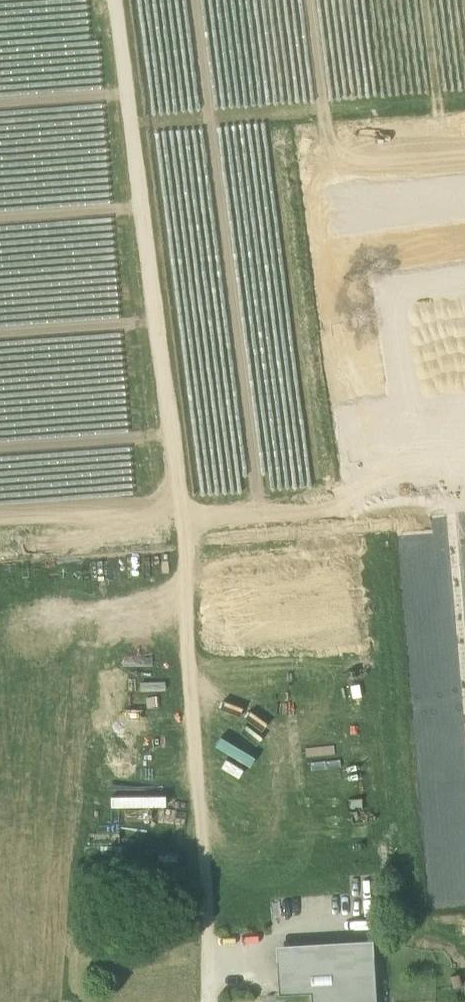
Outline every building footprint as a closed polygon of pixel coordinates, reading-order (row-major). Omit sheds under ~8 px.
[(370,406),(376,454),(464,442),(464,311),(395,320),(405,401),(370,406)] [(127,712),(157,710),(156,693),(126,695),(127,712)] [(276,944),(277,961),(373,955),(373,939),(276,944)] [(311,1001),(376,1001),(373,955),(277,961),(278,994),(310,992),(311,1001)]
